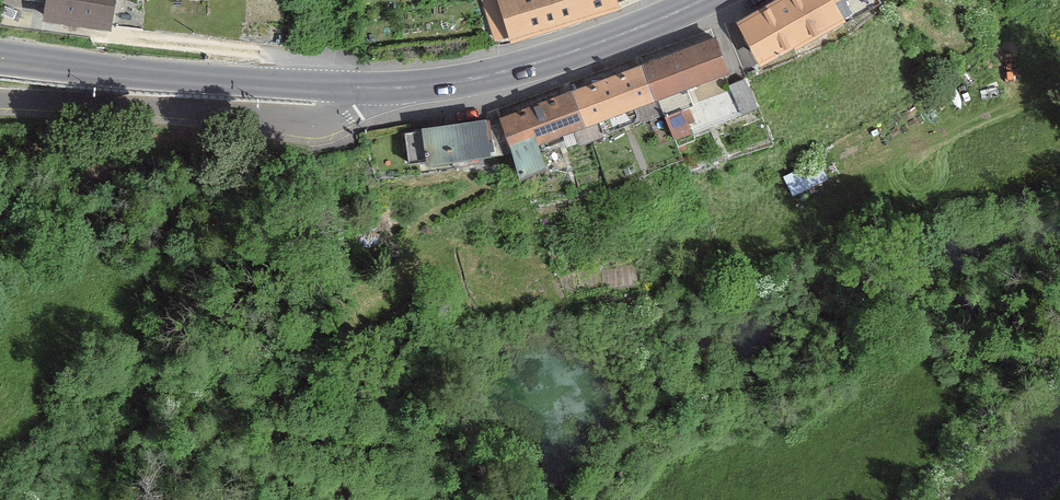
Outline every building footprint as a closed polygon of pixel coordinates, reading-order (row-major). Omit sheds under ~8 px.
[(42,18),(112,28),(116,0),(45,0),(42,18)] [(500,47),(580,24),(613,15),(609,0),(487,0),(500,47)] [(741,17),(761,53),(858,0),(771,0),(761,6),(741,17)] [(455,121),(406,126),(409,156),(509,145),(517,169),(543,159),(534,136),(572,122),(576,132),(597,124),(594,116),(635,100),(639,112),(661,104),(671,131),(747,102),(740,84),(681,106),(678,97),(688,94),(686,91),(684,85),(682,79),(722,63),(711,34),(606,73),(534,103),(508,115),(455,121)]
